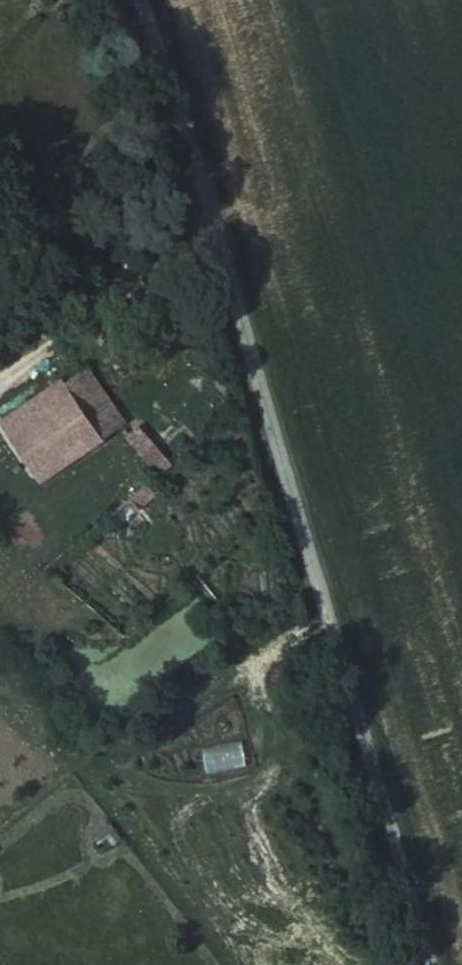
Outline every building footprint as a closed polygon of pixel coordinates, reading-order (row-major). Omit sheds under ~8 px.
[(97,356),(71,369),(80,390),(99,430),(128,415),(97,356)] [(10,400),(19,419),(80,390),(71,369),(10,400)] [(154,476),(171,462),(139,422),(122,436),(154,476)] [(105,850),(122,839),(110,821),(93,833),(105,850)]
